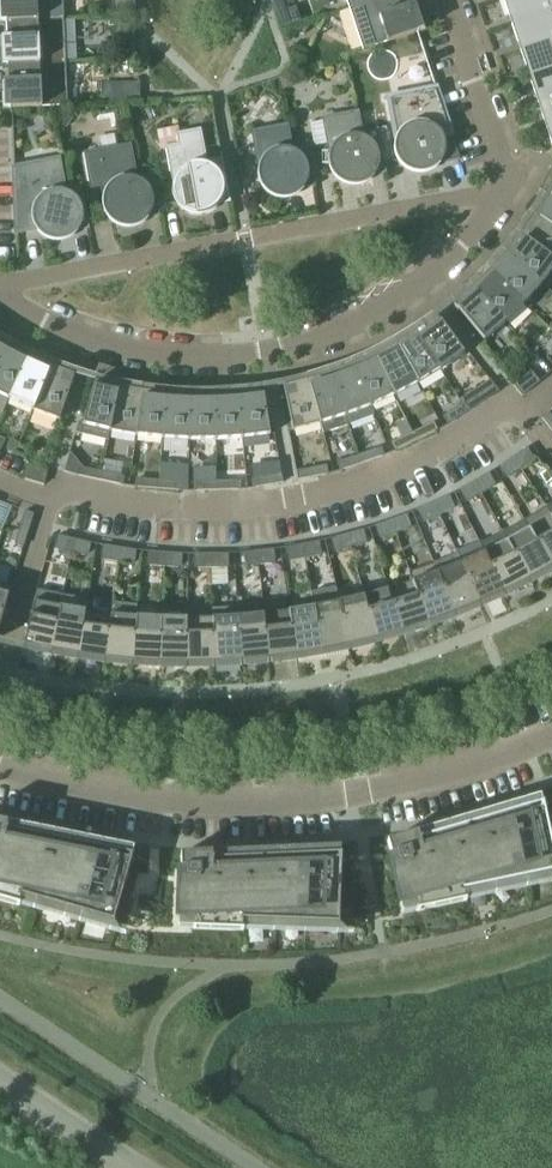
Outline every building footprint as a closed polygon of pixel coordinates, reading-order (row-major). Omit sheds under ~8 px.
[(6,21),(63,18),(63,0),(5,0),(6,21)] [(135,0),(116,0),(117,14),(136,13),(135,0)] [(349,8),(374,0),(346,0),(349,8)] [(349,8),(363,50),(417,32),(407,0),(374,0),(349,8)] [(512,25),(551,11),(551,0),(504,0),(509,16),(513,15),(516,22),(511,23),(512,25)] [(274,14),(280,31),(301,24),(295,7),(286,10),(274,14)] [(521,51),(551,40),(551,11),(512,25),(518,42),(522,42),(524,49),(520,50),(521,51)] [(6,21),(8,64),(66,62),(63,18),(6,21)] [(529,77),(551,69),(551,40),(521,51),(527,68),(531,68),(533,74),(529,76),(529,77)] [(124,47),(124,58),(137,57),(136,46),(124,47)] [(66,62),(8,64),(10,109),(68,106),(66,62)] [(538,102),(551,98),(551,69),(529,77),(535,94),(539,94),(542,100),(538,102)] [(295,83),(292,75),(280,79),(284,91),(292,89),(295,83)] [(102,83),(103,101),(138,99),(137,81),(102,83)] [(395,156),(396,158),(397,160),(391,161),(391,163),(398,162),(401,165),(402,167),(406,170),(408,171),(410,172),(414,173),(416,173),(420,174),(423,174),(427,173),(431,171),(435,169),(439,166),(440,164),(439,163),(460,160),(458,154),(436,88),(385,100),(386,101),(388,101),(396,139),(395,139),(395,142),(394,144),(394,146),(394,149),(394,151),(394,153),(395,156)] [(547,128),(551,127),(551,98),(538,102),(544,120),(548,120),(550,126),(546,128),(547,128)] [(321,176),(332,174),(333,176),(335,178),(337,179),(340,182),(342,183),(347,185),(349,186),(354,186),(358,186),(360,185),(365,184),(369,181),(371,180),(372,178),(374,177),(373,176),(386,173),(378,128),(376,129),(362,132),(358,110),(356,110),(356,113),(319,120),(319,122),(324,121),(330,152),(329,151),(329,153),(328,156),(328,158),(328,160),(328,162),(328,164),(329,167),(330,171),(331,173),(321,175),(321,176)] [(257,173),(257,175),(258,177),(258,179),(259,182),(260,184),(261,186),(250,188),(250,189),(261,187),(263,189),(264,191),(266,193),(270,195),(272,196),(274,197),(276,198),(278,199),(283,199),(285,199),(288,199),(292,198),(296,196),(298,195),(300,193),(302,192),(303,190),(303,189),(316,187),(307,142),(305,142),(305,143),(291,145),(287,123),(285,124),(286,126),(248,133),(248,135),(254,134),(259,164),(258,166),(258,168),(257,170),(257,173)] [(184,211),(189,213),(191,214),(193,215),(198,215),(202,215),(205,214),(207,214),(211,212),(213,211),(215,209),(218,206),(217,205),(230,203),(222,158),(221,158),(221,159),(206,161),(201,131),(176,136),(177,136),(165,139),(167,149),(163,150),(163,151),(168,150),(174,181),(173,181),(173,183),(172,185),(172,187),(172,189),(172,191),(172,194),(173,196),(174,198),(174,200),(175,202),(165,204),(165,205),(176,203),(178,205),(179,207),(181,208),(182,210),(184,211)] [(147,218),(160,216),(152,170),(150,171),(136,174),(130,143),(128,143),(129,146),(82,155),(83,156),(86,156),(92,187),(102,185),(104,194),(103,194),(103,196),(102,198),(102,200),(102,202),(102,204),(102,207),(103,209),(103,211),(105,215),(94,217),(95,218),(106,216),(107,218),(111,222),(114,224),(116,225),(118,226),(121,227),(123,228),(128,228),(130,228),(132,228),(134,228),(137,227),(141,225),(143,224),(145,222),(147,221),(148,219),(147,218)] [(46,239),(48,240),(50,241),(52,241),(55,241),(59,242),(64,241),(68,239),(72,237),(74,236),(76,234),(78,232),(76,231),(90,229),(81,184),(80,184),(80,185),(66,188),(60,156),(58,156),(58,159),(14,167),(16,233),(36,230),(37,231),(38,233),(40,235),(44,238),(46,239)] [(546,194),(551,198),(551,169),(543,184),(544,185),(545,183),(550,186),(546,194)] [(533,215),(551,227),(551,198),(546,194),(540,205),(533,215)] [(520,234),(551,258),(551,227),(533,215),(527,225),(520,234)] [(505,253),(542,284),(550,274),(551,271),(551,258),(520,234),(512,244),(505,253)] [(497,262),(489,271),(524,304),(533,294),(542,284),(505,253),(497,262)] [(481,279),(472,287),(505,323),(515,313),(524,304),(489,271),(481,279)] [(505,323),(472,287),(463,296),(453,304),(484,341),(496,331),(505,323)] [(426,324),(416,331),(441,370),(452,362),(464,354),(437,317),(426,324)] [(406,338),(395,344),(418,384),(429,377),(441,370),(416,331),(406,338)] [(8,345),(0,341),(0,360),(8,345)] [(385,349),(374,355),(394,396),(406,390),(418,384),(395,344),(385,349)] [(9,400),(29,356),(19,351),(8,345),(0,360),(0,396),(9,400)] [(364,360),(353,364),(370,407),(382,402),(394,396),(374,355),(364,360)] [(21,405),(33,410),(51,366),(40,361),(29,356),(9,400),(21,405)] [(342,369),(330,373),(345,416),(358,412),(370,407),(353,364),(342,369)] [(51,366),(33,410),(46,416),(59,420),(75,375),(63,370),(51,366)] [(308,380),(320,424),(323,436),(336,432),(349,428),(345,416),(330,373),(319,377),(308,380)] [(528,373),(513,385),(522,396),(540,382),(537,384),(528,373)] [(307,428),(320,424),(308,380),(296,383),(283,386),(293,431),(307,428)] [(107,384),(95,381),(83,423),(79,422),(75,433),(108,441),(110,431),(119,386),(107,384)] [(460,400),(463,404),(468,412),(488,399),(492,396),(499,391),(491,381),(481,387),(460,400)] [(123,434),(136,436),(143,390),(131,389),(119,386),(110,431),(123,434)] [(149,438),(162,439),(166,393),(155,392),(143,390),(136,436),(149,438)] [(250,392),(238,393),(242,439),(256,437),(270,435),(263,390),(250,392)] [(176,440),(189,441),(190,395),(178,394),(166,393),(162,439),(176,440)] [(226,394),(214,394),(215,440),(229,440),(242,439),(238,393),(226,394)] [(190,395),(189,441),(202,441),(215,440),(214,394),(202,395),(190,395)] [(468,412),(463,404),(446,415),(450,423),(447,424),(448,425),(468,412)] [(551,431),(551,417),(549,413),(542,418),(551,431)] [(434,423),(412,433),(416,441),(438,431),(437,430),(434,431),(431,425),(434,423)] [(416,441),(412,433),(391,443),(391,444),(394,442),(398,449),(395,450),(395,451),(416,441)] [(381,448),(359,455),(362,464),(384,456),(384,455),(381,456),(378,449),(382,448),(381,448)] [(527,448),(513,457),(521,469),(532,461),(525,450),(527,448)] [(362,464),(359,455),(337,463),(337,464),(340,462),(342,469),(339,470),(340,471),(362,464)] [(521,469),(513,457),(499,467),(502,465),(509,477),(521,469)] [(22,478),(44,485),(48,472),(29,466),(25,479),(22,478)] [(323,466),(296,471),(298,480),(328,474),(325,474),(323,466)] [(77,476),(100,480),(102,472),(78,467),(78,468),(82,468),(80,475),(77,475),(77,476)] [(102,472),(100,480),(123,485),(123,484),(120,484),(121,477),(125,477),(102,472)] [(489,473),(474,482),(481,494),(492,487),(486,476),(489,474),(489,473)] [(253,488),(283,483),(281,474),(254,479),(256,487),(253,488)] [(134,487),(158,489),(159,480),(135,478),(135,479),(139,479),(138,486),(135,486),(134,487)] [(159,480),(158,489),(182,491),(182,490),(179,490),(179,483),(183,483),(183,482),(159,480)] [(241,481),(217,482),(217,490),(241,490),(241,489),(237,489),(237,482),(241,481)] [(217,490),(217,482),(193,483),(197,483),(197,490),(193,490),(193,491),(217,490)] [(481,494),(474,482),(459,490),(459,491),(462,489),(469,501),(481,494)] [(449,495),(433,503),(439,515),(451,510),(445,498),(449,496),(449,495)] [(439,515),(433,503),(418,510),(421,509),(426,521),(439,515)] [(524,520),(529,528),(551,569),(551,568),(551,518),(545,507),(524,520)] [(15,544),(23,547),(34,514),(25,511),(15,544)] [(407,514),(391,520),(395,533),(408,529),(403,516),(407,515),(407,514)] [(395,533),(391,520),(375,526),(378,525),(383,538),(395,533)] [(524,520),(502,532),(506,541),(528,582),(529,582),(528,581),(551,568),(551,570),(551,569),(529,528),(524,520)] [(363,530),(347,534),(351,548),(363,544),(360,531),(364,530),(363,530)] [(502,532),(479,543),(484,552),(504,594),(504,593),(527,581),(527,583),(528,582),(506,541),(502,532)] [(351,548),(347,534),(331,539),(334,538),(337,551),(351,548)] [(58,550),(71,553),(75,539),(58,535),(58,536),(61,536),(58,550)] [(75,539),(71,553),(84,556),(87,543),(91,544),(91,543),(75,539)] [(319,541),(302,544),(305,558),(318,556),(315,542),(319,542),(319,541)] [(479,543),(456,554),(460,562),(479,606),(480,605),(479,604),(503,593),(503,595),(504,594),(484,552),(479,543)] [(305,558),(302,544),(285,547),(286,548),(289,547),(291,561),(305,558)] [(104,560),(117,562),(119,548),(103,545),(103,546),(106,546),(104,560)] [(119,548),(117,562),(131,564),(133,550),(137,551),(137,550),(119,548)] [(274,549),(257,551),(258,565),(271,564),(270,550),(274,550),(274,549)] [(151,566),(164,567),(165,553),(148,551),(148,552),(151,552),(151,566)] [(258,565),(257,551),(240,553),(243,553),(245,566),(258,565)] [(165,553),(164,567),(177,568),(178,554),(182,554),(165,553)] [(211,568),(211,554),(194,554),(197,554),(198,568),(211,568)] [(228,554),(211,554),(211,568),(225,568),(224,554),(228,554)] [(456,554),(433,563),(437,572),(454,616),(454,615),(478,605),(479,606),(460,562),(456,554)] [(409,572),(413,581),(428,625),(429,625),(428,624),(453,615),(453,616),(454,616),(437,572),(433,563),(409,572)] [(413,581),(388,589),(402,634),(402,632),(427,624),(427,626),(428,625),(413,581)] [(11,586),(0,583),(0,626),(11,586)] [(51,653),(62,597),(62,595),(36,589),(24,646),(25,646),(24,647),(26,647),(26,646),(51,652),(51,653)] [(388,589),(364,596),(376,641),(376,640),(401,633),(401,634),(402,634),(388,589)] [(364,596),(339,602),(349,648),(350,648),(350,646),(375,640),(375,642),(376,641),(364,596)] [(78,657),(78,658),(85,611),(87,602),(62,597),(51,653),(52,653),(52,652),(78,656),(78,657)] [(339,602),(314,607),(323,653),(323,652),(348,647),(349,648),(339,602)] [(132,664),(136,617),(137,605),(112,603),(110,614),(105,661),(106,661),(106,660),(132,662),(132,664)] [(212,609),(212,618),(214,665),(215,665),(215,664),(241,663),(241,664),(242,664),(238,617),(238,607),(212,609)] [(314,607),(289,611),(296,658),(296,657),(322,652),(322,653),(323,653),(314,607)] [(105,661),(110,614),(85,611),(78,658),(79,658),(79,656),(105,660),(105,661)] [(289,611),(264,615),(269,661),(269,660),(295,657),(295,658),(296,658),(289,611)] [(264,615),(238,617),(242,664),(242,662),(268,660),(268,661),(269,661),(264,615)] [(159,665),(161,618),(136,617),(132,664),(133,664),(133,662),(159,664),(159,665)] [(186,666),(187,666),(187,619),(161,618),(159,665),(160,665),(160,664),(186,664),(186,666)] [(187,619),(187,666),(187,664),(214,664),(214,665),(212,618),(187,619)] [(415,901),(417,910),(417,911),(466,901),(464,891),(551,872),(551,848),(542,802),(539,803),(540,808),(523,814),(521,808),(419,839),(417,833),(387,842),(391,855),(396,854),(398,862),(390,864),(399,905),(415,901)] [(22,896),(114,922),(133,855),(130,854),(128,859),(110,856),(111,850),(6,829),(8,823),(0,822),(0,901),(20,906),(22,896)] [(178,878),(177,919),(194,920),(193,929),(193,930),(243,932),(244,921),(339,924),(341,854),(338,854),(338,859),(319,861),(319,855),(212,860),(212,854),(180,855),(181,869),(187,869),(187,877),(178,878)]
